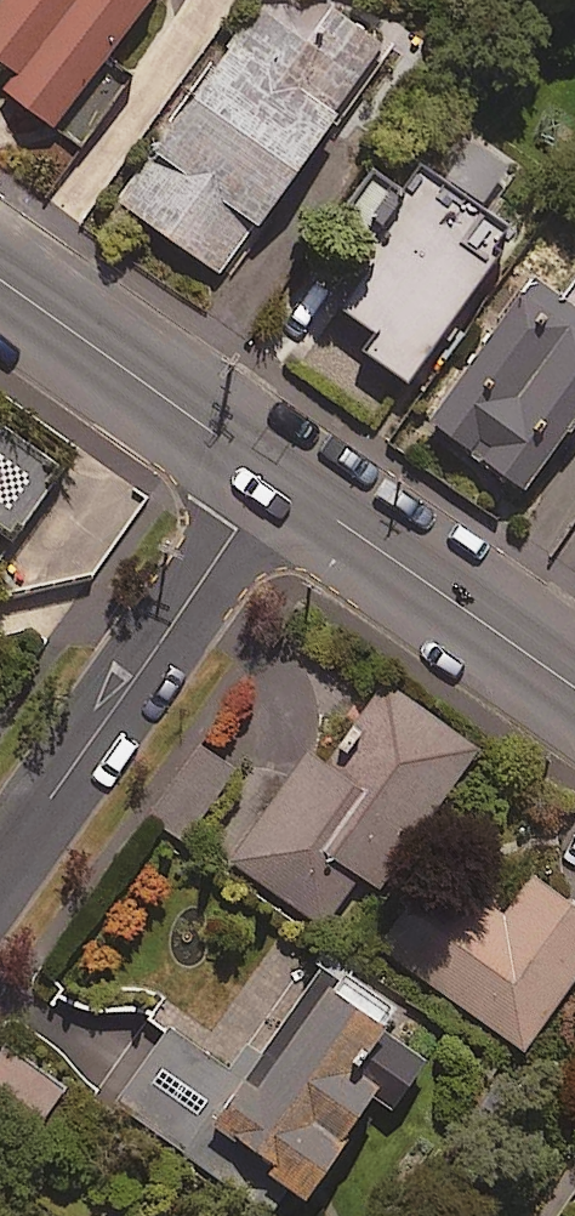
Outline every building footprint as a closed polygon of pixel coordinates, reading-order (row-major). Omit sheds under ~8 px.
[(12,78),(2,93),(49,129),(146,0),(0,0),(0,69),(12,78)] [(355,82),(255,9),(115,201),(216,274),(355,82)] [(503,167),(465,140),(422,202),(378,171),(344,220),(374,242),(331,305),(378,338),(365,357),(403,383),(509,231),(475,207),(503,167)] [(557,301),(526,279),(423,424),(520,493),(574,416),(574,275),(557,301)] [(0,450),(0,534),(11,542),(64,468),(14,431),(0,450)] [(483,748),(390,681),(334,760),(316,748),(236,859),(328,925),(365,873),(384,887),(483,748)] [(537,874),(506,918),(438,871),(385,947),(532,1049),(574,987),(574,901),(537,874)] [(436,1056),(323,974),(255,1067),(182,1014),(119,1100),(273,1212),(295,1182),(315,1196),(387,1097),(400,1106),(436,1056)] [(6,1050),(0,1061),(0,1097),(46,1124),(68,1086),(6,1050)]
